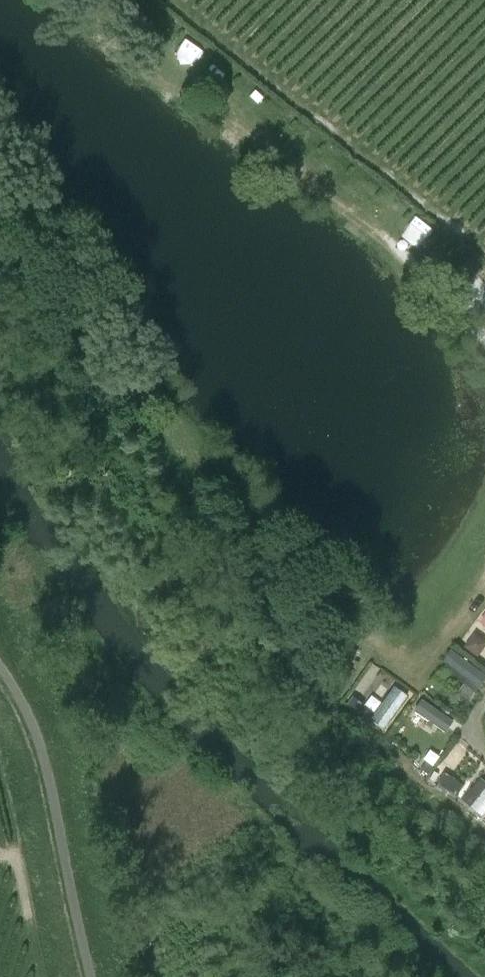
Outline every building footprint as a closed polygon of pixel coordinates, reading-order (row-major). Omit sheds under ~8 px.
[(484,304),(484,285),(470,288),(474,306),(484,304)] [(476,626),(462,643),(484,662),(484,633),(476,626)] [(475,692),(484,680),(484,676),(453,648),(441,661),(475,692)] [(389,684),(371,721),(387,729),(405,692),(389,684)] [(412,712),(446,731),(453,717),(420,698),(412,712)] [(441,772),(436,785),(458,793),(463,781),(441,772)] [(484,819),(484,817),(484,779),(480,776),(461,803),(484,819)]
